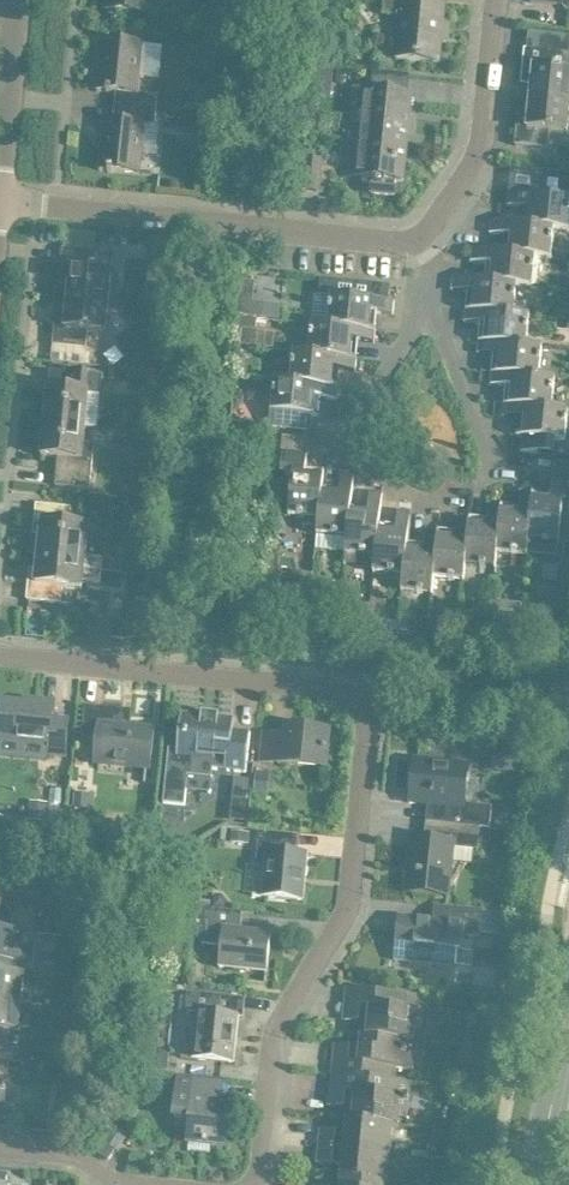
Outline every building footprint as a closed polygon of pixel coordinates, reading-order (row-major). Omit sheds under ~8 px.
[(105,9),(148,13),(149,0),(105,0),(105,9)] [(382,14),(399,16),(395,57),(437,62),(443,0),(384,0),(382,14)] [(568,101),(568,53),(564,52),(566,34),(526,29),(520,82),(530,84),(529,96),(568,101)] [(113,106),(155,110),(157,94),(137,92),(142,43),(102,39),(97,89),(115,91),(113,106)] [(360,141),(407,146),(410,112),(409,111),(411,94),(408,93),(409,80),(384,78),(382,91),(353,88),(350,118),(362,119),(360,141)] [(568,102),(568,101),(529,96),(527,109),(517,108),(513,143),(546,147),(548,130),(566,132),(568,102)] [(155,110),(113,106),(112,119),(103,118),(98,169),(139,173),(140,154),(154,156),(157,125),(153,125),(155,110)] [(187,129),(188,112),(176,111),(175,128),(187,129)] [(403,180),(407,146),(360,141),(357,162),(346,161),(345,174),(403,180)] [(283,173),(284,154),(271,153),(270,172),(283,173)] [(304,157),(300,189),(319,191),(323,159),(304,157)] [(554,228),(568,230),(568,227),(568,174),(511,167),(507,204),(528,206),(526,223),(526,224),(554,227),(554,228)] [(550,258),(554,228),(554,227),(526,224),(526,223),(490,219),(489,232),(509,234),(507,252),(535,255),(535,256),(550,258)] [(67,297),(108,300),(111,270),(93,269),(95,252),(61,248),(58,283),(68,284),(67,297)] [(532,286),(535,256),(535,255),(507,252),(471,248),(470,260),(491,262),(489,280),(488,280),(516,283),(516,284),(532,286)] [(147,290),(168,292),(171,261),(150,259),(147,290)] [(513,314),(516,284),(516,283),(488,280),(489,280),(452,276),(450,288),(472,290),(470,308),(470,309),(513,314)] [(369,328),(369,327),(371,310),(392,311),(393,299),(386,298),(388,284),(319,277),(318,293),(329,294),(326,323),(327,323),(327,324),(369,328)] [(108,300),(67,297),(66,309),(55,308),(52,344),(85,347),(87,331),(105,332),(108,300)] [(236,314),(261,316),(262,302),(252,301),(238,299),(236,314)] [(528,315),(513,314),(470,309),(470,308),(465,307),(463,320),(484,322),(482,340),(482,341),(525,345),(528,315)] [(235,342),(254,344),(255,329),(257,317),(237,315),(235,342)] [(327,323),(326,323),(311,322),(309,352),(308,353),(351,357),(351,356),(352,339),(373,341),(375,328),(369,327),(369,328),(327,324),(327,323)] [(542,347),(525,345),(482,341),(482,340),(478,339),(476,351),(497,354),(495,371),(496,373),(539,377),(539,376),(542,347)] [(150,344),(139,354),(151,369),(163,359),(150,344)] [(332,386),(332,385),(333,368),(354,370),(356,357),(351,356),(351,357),(308,353),(309,352),(293,350),(290,380),(290,382),(332,386)] [(246,376),(247,359),(238,358),(236,375),(246,376)] [(144,399),(160,400),(162,371),(147,370),(144,399)] [(44,422),(85,426),(89,395),(99,396),(102,375),(67,371),(65,388),(48,386),(44,422)] [(555,378),(539,376),(539,377),(496,373),(495,371),(490,371),(489,383),(510,386),(508,403),(508,404),(551,408),(555,378)] [(270,411),(280,412),(279,426),(303,429),(305,414),(320,415),(322,396),(337,397),(337,385),(332,385),(332,386),(290,382),(290,380),(273,379),(270,411)] [(567,410),(551,408),(508,404),(508,403),(503,402),(501,415),(517,416),(515,435),(520,435),(519,450),(552,453),(553,439),(564,440),(567,410)] [(85,426),(44,422),(41,454),(57,456),(55,484),(90,488),(95,443),(84,442),(85,426)] [(317,518),(321,490),(323,470),(306,469),(308,453),(292,451),(292,452),(278,451),(277,465),(291,466),(286,514),(317,518)] [(528,539),(527,552),(556,555),(562,505),(568,505),(568,462),(554,460),(550,498),(533,496),(532,496),(527,539),(528,539)] [(321,490),(317,518),(316,533),(346,537),(349,509),(353,473),(341,471),(338,492),(321,490)] [(130,494),(148,496),(150,478),(132,476),(130,494)] [(495,552),(496,552),(526,555),(527,552),(528,539),(527,539),(532,496),(533,496),(533,491),(520,490),(518,511),(500,509),(495,552)] [(366,511),(349,509),(346,537),(343,563),(372,566),(373,555),(376,528),(377,528),(381,492),(368,491),(366,511)] [(394,530),(377,528),(376,528),(373,555),(372,566),(372,571),(402,574),(403,574),(405,547),(410,499),(398,498),(394,530)] [(125,502),(123,522),(143,525),(145,505),(125,502)] [(41,525),(38,552),(84,556),(84,555),(88,525),(69,523),(70,507),(36,503),(34,524),(41,525)] [(500,509),(501,504),(488,503),(486,524),(469,522),(468,522),(464,565),(465,565),(494,568),(496,552),(495,552),(500,509)] [(432,577),(433,577),(463,581),(465,565),(464,565),(468,522),(469,522),(470,517),(456,516),(454,537),(438,535),(437,535),(432,577)] [(403,574),(402,574),(400,590),(431,593),(433,577),(432,577),(437,535),(438,535),(438,529),(425,528),(423,549),(405,547),(403,574)] [(81,587),(82,580),(100,582),(103,557),(84,555),(84,556),(38,552),(35,578),(28,577),(26,599),(60,602),(62,585),(81,587)] [(138,581),(140,564),(126,563),(125,580),(138,581)] [(311,572),(292,570),(289,593),(309,595),(311,572)] [(281,593),(283,575),(267,574),(265,591),(281,593)] [(546,609),(568,610),(568,590),(547,589),(546,609)] [(519,617),(521,603),(491,600),(488,631),(518,634),(519,617)] [(370,603),(348,601),(347,612),(369,614),(370,603)] [(478,628),(479,613),(464,612),(463,626),(478,628)] [(46,760),(47,752),(64,754),(67,719),(51,718),(53,701),(32,699),(32,702),(1,699),(0,705),(0,756),(46,760)] [(121,707),(83,704),(80,735),(99,737),(97,762),(145,766),(149,728),(120,725),(121,707)] [(209,767),(244,771),(248,731),(231,729),(232,719),(185,714),(181,748),(167,746),(161,801),(183,803),(186,774),(208,776),(209,767)] [(261,732),(258,759),(324,766),(327,729),(287,725),(286,734),(261,732)] [(438,805),(436,822),(478,827),(481,805),(463,803),(467,764),(413,759),(408,802),(438,805)] [(267,792),(269,772),(255,771),(254,791),(267,792)] [(234,777),(232,796),(247,797),(249,779),(234,777)] [(87,807),(88,793),(74,792),(73,806),(87,807)] [(47,802),(29,800),(27,819),(45,821),(47,802)] [(409,837),(404,891),(447,896),(452,846),(476,849),(478,827),(436,822),(434,839),(409,837)] [(248,842),(249,831),(230,830),(229,841),(248,842)] [(263,866),(261,896),(301,899),(306,853),(295,852),(297,834),(257,830),(254,865),(263,866)] [(212,905),(225,906),(226,899),(221,893),(214,892),(212,905)] [(392,958),(411,960),(453,965),(454,949),(461,950),(462,934),(478,936),(481,909),(432,904),(430,920),(396,917),(392,958)] [(241,911),(215,908),(191,906),(189,933),(201,934),(200,943),(219,945),(217,966),(264,971),(268,931),(239,928),(241,911)] [(481,909),(478,932),(501,935),(503,912),(481,909)] [(13,973),(13,972),(14,959),(31,961),(32,944),(25,943),(27,930),(0,927),(0,971),(13,973)] [(19,1003),(22,973),(13,972),(13,973),(0,971),(0,1001),(19,1003)] [(367,1015),(365,1033),(365,1035),(407,1038),(407,1039),(411,1040),(412,1027),(419,1027),(421,1010),(405,1009),(406,994),(344,988),(341,1020),(357,1021),(357,1014),(367,1015)] [(196,1012),(191,1057),(231,1062),(236,1017),(241,1018),(241,1016),(237,1016),(239,998),(186,992),(184,1011),(196,1012)] [(16,1031),(19,1003),(0,1001),(0,1030),(16,1031)] [(5,1075),(6,1061),(23,1062),(25,1045),(18,1044),(19,1032),(16,1031),(0,1030),(0,1074),(5,1075)] [(333,1044),(330,1074),(391,1080),(393,1066),(410,1068),(411,1051),(406,1051),(407,1039),(407,1038),(365,1035),(365,1033),(360,1033),(358,1053),(348,1052),(349,1045),(333,1044)] [(147,1048),(145,1068),(167,1070),(169,1051),(147,1048)] [(172,1116),(188,1117),(185,1141),(223,1145),(227,1104),(218,1103),(220,1078),(176,1074),(172,1116)] [(353,1101),(351,1120),(351,1121),(391,1124),(391,1125),(396,1125),(398,1112),(405,1113),(408,1082),(391,1080),(330,1074),(327,1105),(343,1107),(343,1100),(353,1101)] [(58,1080),(57,1094),(76,1095),(77,1081),(58,1080)] [(111,1119),(99,1136),(117,1150),(130,1132),(111,1119)] [(317,1146),(388,1152),(391,1125),(391,1124),(351,1121),(351,1120),(345,1119),(343,1136),(333,1135),(334,1130),(319,1129),(317,1146)] [(427,1156),(448,1157),(452,1145),(431,1143),(428,1143),(427,1156)] [(341,1160),(339,1176),(385,1180),(388,1152),(317,1146),(316,1162),(331,1163),(331,1159),(341,1160)] [(385,1180),(339,1176),(338,1184),(385,1184),(385,1180)]
